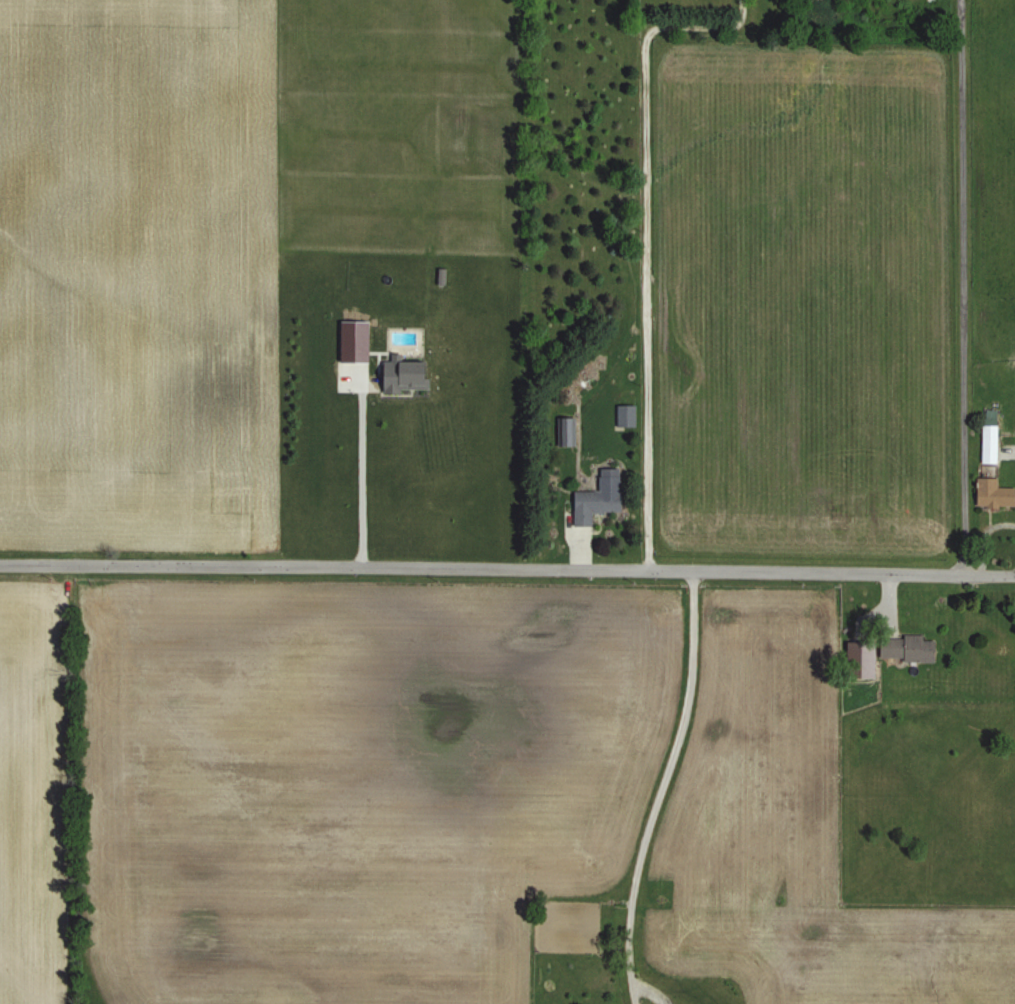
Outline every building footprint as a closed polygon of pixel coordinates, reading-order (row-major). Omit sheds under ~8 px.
[(383,392),(427,391),(426,361),(400,361),(400,354),(391,355),(391,361),(382,361),(383,392)] [(997,410),(983,410),(983,464),(997,464),(997,410)] [(558,446),(576,446),(576,418),(558,418),(558,446)] [(621,513),(621,470),(600,470),(600,492),(574,492),(574,527),(592,527),(592,513),(621,513)] [(997,489),(997,479),(977,479),(977,508),(1014,508),(1014,489),(997,489)] [(880,638),(880,662),(934,662),(934,640),(923,640),(923,638),(880,638)] [(874,679),(874,642),(846,642),(846,679),(874,679)]
